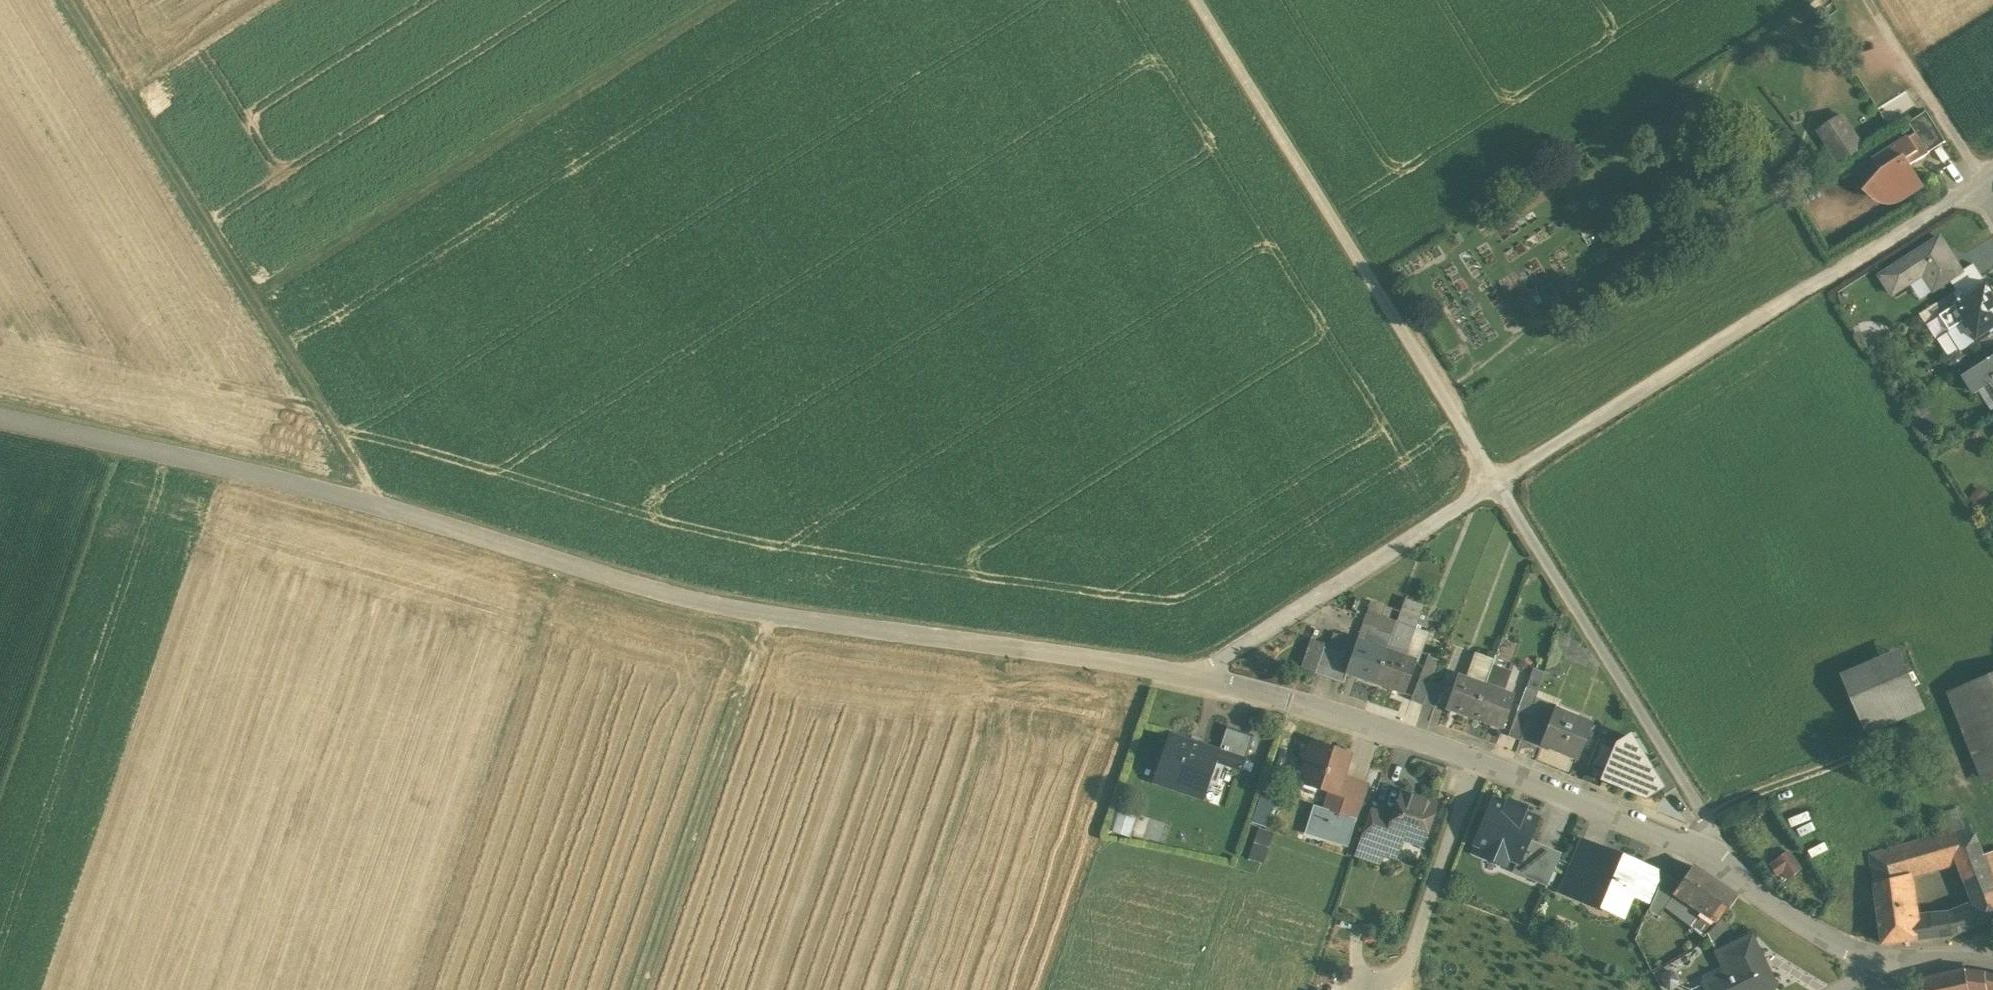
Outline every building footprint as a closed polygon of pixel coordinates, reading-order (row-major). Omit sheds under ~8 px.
[(1839,33),(1833,22),(1828,26),(1834,36),(1839,33)] [(1946,142),(1927,112),(1909,123),(1916,134),(1929,153),(1946,142)] [(1845,121),(1833,128),(1840,139),(1829,146),(1841,164),(1864,149),(1845,121)] [(1916,134),(1877,159),(1885,171),(1871,187),(1882,196),(1886,198),(1891,198),(1896,197),(1903,193),(1905,197),(1921,186),(1909,167),(1929,154),(1929,153),(1916,134)] [(1941,239),(1882,277),(1894,297),(1925,277),(1935,292),(1953,281),(1963,274),(1963,273),(1941,239)] [(1963,274),(1953,281),(1959,291),(1963,289),(1982,276),(1975,266),(1963,273),(1963,274)] [(1982,276),(1963,289),(1970,300),(1989,288),(1989,287),(1982,276)] [(1942,318),(1951,332),(1967,323),(1979,342),(1992,333),(1992,294),(1989,288),(1970,300),(1942,318)] [(1979,342),(1986,351),(1992,346),(1992,333),(1979,342)] [(1966,378),(1976,395),(1992,384),(1992,361),(1966,378)] [(1391,638),(1386,652),(1405,659),(1422,612),(1403,605),(1396,624),(1391,638)] [(1396,624),(1367,614),(1362,628),(1372,631),(1391,638),(1396,624)] [(1372,631),(1367,645),(1357,641),(1352,658),(1346,674),(1347,674),(1375,684),(1386,652),(1391,638),(1372,631)] [(1352,658),(1323,648),(1314,674),(1344,685),(1347,674),(1346,674),(1352,658)] [(1868,737),(1927,712),(1901,650),(1842,675),(1868,737)] [(1405,659),(1386,652),(1375,684),(1404,694),(1415,662),(1405,659)] [(1478,654),(1469,682),(1484,687),(1494,660),(1478,654)] [(1427,657),(1411,702),(1423,706),(1430,683),(1438,661),(1427,657)] [(1494,660),(1484,687),(1501,693),(1511,663),(1495,657),(1494,660)] [(1963,688),(1992,762),(1992,675),(1963,688)] [(1469,682),(1457,677),(1446,709),(1473,719),(1484,687),(1469,682)] [(1430,683),(1423,706),(1434,710),(1442,687),(1430,683)] [(1501,693),(1484,687),(1473,719),(1502,729),(1513,697),(1501,693)] [(1992,783),(1992,762),(1963,688),(1948,694),(1986,786),(1992,783)] [(1529,716),(1522,737),(1540,745),(1555,708),(1535,700),(1529,716)] [(1593,724),(1555,708),(1540,745),(1578,760),(1593,724)] [(1510,733),(1522,737),(1529,716),(1517,712),(1510,733)] [(1253,738),(1227,729),(1219,753),(1220,753),(1217,761),(1242,770),(1253,738)] [(1219,753),(1169,736),(1154,781),(1176,789),(1179,781),(1207,791),(1217,761),(1220,753),(1219,753)] [(1630,738),(1617,745),(1603,780),(1619,787),(1619,786),(1645,797),(1661,788),(1646,764),(1630,738)] [(1348,756),(1314,745),(1311,753),(1308,752),(1305,753),(1302,755),(1301,758),(1302,761),(1304,763),(1306,765),(1301,781),(1329,790),(1336,793),(1341,778),(1348,756)] [(1657,758),(1646,764),(1661,788),(1665,795),(1676,788),(1657,758)] [(1365,785),(1341,778),(1336,793),(1329,790),(1323,809),(1354,820),(1365,785)] [(1266,826),(1276,799),(1260,793),(1250,820),(1266,826)] [(1436,806),(1402,794),(1395,812),(1388,834),(1389,834),(1422,845),(1436,806)] [(1472,848),(1515,865),(1526,840),(1535,817),(1492,799),(1472,848)] [(1395,812),(1373,805),(1359,842),(1384,851),(1389,834),(1388,834),(1395,812)] [(1118,806),(1112,828),(1166,843),(1172,821),(1118,806)] [(1316,807),(1309,831),(1346,843),(1354,820),(1323,809),(1316,807)] [(1936,815),(1942,836),(1966,829),(1960,809),(1936,815)] [(1246,855),(1262,861),(1275,832),(1260,825),(1246,855)] [(1942,836),(1918,843),(1927,874),(1961,865),(1984,859),(1972,828),(1966,829),(1942,836)] [(1561,854),(1526,840),(1515,865),(1512,872),(1548,887),(1561,854)] [(1918,843),(1872,856),(1876,887),(1909,878),(1927,874),(1918,843)] [(1643,867),(1602,850),(1592,873),(1585,889),(1587,890),(1626,906),(1631,894),(1640,872),(1643,867)] [(1800,871),(1788,853),(1770,865),(1778,877),(1783,874),(1787,880),(1800,871)] [(1984,859),(1992,881),(1992,856),(1984,859)] [(1984,859),(1961,865),(1977,907),(1983,924),(1992,920),(1992,881),(1984,859)] [(1592,873),(1572,864),(1561,892),(1582,901),(1587,890),(1585,889),(1592,873)] [(1737,896),(1692,866),(1680,882),(1672,894),(1674,896),(1666,908),(1691,927),(1703,938),(1707,935),(1717,925),(1737,896)] [(1657,879),(1640,872),(1631,894),(1648,901),(1657,879)] [(1680,882),(1664,875),(1653,901),(1666,908),(1674,896),(1672,894),(1680,882)] [(1942,918),(1914,921),(1909,878),(1876,887),(1884,945),(1945,938),(1942,918)] [(1977,907),(1952,917),(1942,918),(1945,938),(1951,937),(1983,924),(1977,907)] [(1716,955),(1728,979),(1707,989),(1767,989),(1772,988),(1748,938),(1716,955)] [(1918,982),(1921,989),(1970,989),(1966,973),(1966,971),(1918,982)] [(1966,973),(1970,989),(1992,989),(1992,976),(1989,976),(1966,973)]
